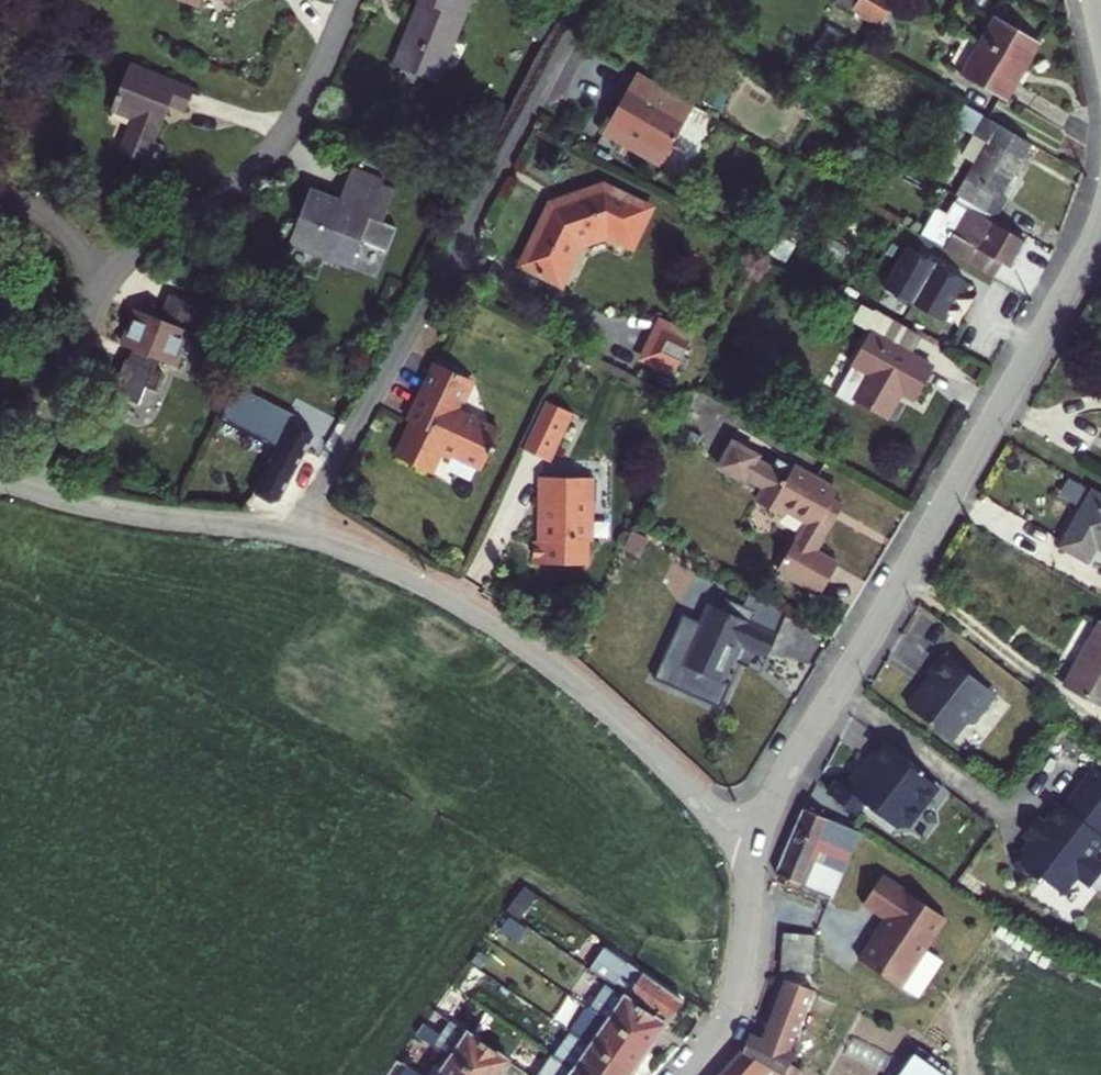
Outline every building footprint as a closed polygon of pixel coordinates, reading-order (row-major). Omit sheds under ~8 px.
[(467,0),(417,0),(413,9),(415,11),(399,53),(439,70),(467,0)] [(874,14),(882,0),(851,0),(874,14)] [(1038,38),(996,14),(963,72),(1006,97),(1038,38)] [(114,143),(149,158),(158,135),(152,132),(166,97),(182,103),(192,79),(128,52),(108,100),(127,109),(114,143)] [(610,131),(668,164),(670,160),(675,159),(680,149),(679,143),(702,103),(645,71),(610,131)] [(1008,177),(1015,181),(1020,173),(1012,169),(1030,139),(988,114),(976,132),(989,139),(960,191),(998,213),(1008,194),(1001,190),(1008,177)] [(401,187),(404,182),(373,169),(359,201),(329,189),(308,246),(368,270),(379,243),(406,254),(416,230),(402,224),(405,218),(391,212),(401,187)] [(525,262),(559,278),(577,242),(606,228),(633,241),(651,207),(608,187),(550,205),(525,262)] [(1012,266),(1026,240),(957,198),(941,225),(1006,263),(1012,266)] [(405,218),(402,224),(416,230),(418,223),(405,218)] [(999,274),(1006,263),(941,225),(934,235),(999,274)] [(884,293),(945,321),(967,272),(906,245),(884,293)] [(196,328),(207,302),(177,289),(165,315),(141,304),(126,338),(140,345),(135,354),(130,353),(115,387),(142,400),(149,384),(159,388),(167,368),(157,363),(162,354),(175,360),(190,325),(196,328)] [(648,363),(677,377),(680,368),(651,354),(666,323),(695,336),(699,328),(670,314),(663,311),(641,360),(648,363)] [(854,332),(860,334),(903,353),(912,333),(863,312),(854,332)] [(695,336),(666,323),(651,354),(680,368),(695,336)] [(908,399),(925,363),(903,353),(860,334),(844,368),(860,375),(848,402),(883,419),(896,394),(908,399)] [(492,450),(500,436),(455,415),(460,405),(470,384),(436,369),(415,411),(424,415),(417,429),(412,427),(395,461),(428,477),(438,459),(449,464),(452,459),(481,473),(488,460),(491,461),(495,452),(492,450)] [(299,414),(240,382),(223,414),(282,444),(257,489),(278,499),(283,497),(318,431),(296,419),(299,414)] [(470,384),(460,405),(465,409),(475,387),(470,384)] [(520,453),(545,465),(569,418),(544,405),(520,453)] [(412,427),(417,429),(424,415),(415,411),(407,425),(412,427)] [(764,484),(756,499),(779,511),(784,503),(806,515),(779,566),(823,590),(840,559),(816,547),(832,518),(822,513),(833,493),(836,486),(794,464),(788,474),(753,456),(755,452),(731,439),(718,463),(742,477),(744,473),(764,484)] [(598,506),(598,482),(539,482),(537,544),(533,544),(533,567),(587,568),(587,544),(593,545),(594,507),(598,506)] [(1100,552),(1100,500),(1082,490),(1056,538),(1052,545),(1078,559),(1087,544),(1100,552)] [(833,493),(822,513),(832,518),(842,498),(833,493)] [(731,686),(723,682),(734,659),(743,663),(750,646),(769,654),(780,629),(754,618),(759,606),(727,593),(722,605),(711,600),(703,619),(685,610),(654,680),(720,709),(731,686)] [(1058,684),(1100,708),(1100,627),(1093,623),(1058,684)] [(964,722),(985,695),(933,655),(918,675),(924,679),(916,690),(914,688),(898,708),(940,740),(954,722),(956,723),(964,722)] [(827,777),(818,790),(842,808),(851,797),(885,822),(892,821),(922,780),(906,768),(909,765),(868,735),(854,755),(856,757),(849,767),(846,765),(833,782),(827,777)] [(1087,780),(1062,814),(1057,810),(1042,831),(1034,824),(1021,841),(1029,847),(1020,859),(1012,860),(1014,877),(1022,876),(1039,889),(1042,886),(1061,901),(1075,882),(1088,893),(1100,876),(1100,871),(1090,863),(1100,848),(1100,844),(1099,842),(1100,839),(1100,790),(1087,780)] [(770,873),(824,898),(830,885),(845,850),(852,835),(849,834),(836,827),(798,810),(770,873)] [(852,958),(892,986),(918,948),(939,918),(875,874),(857,902),(879,917),(852,958)] [(780,935),(779,952),(809,955),(811,937),(780,935)] [(595,960),(672,1010),(684,992),(608,941),(595,960)] [(918,948),(892,986),(906,995),(932,958),(918,948)] [(777,968),(808,970),(809,955),(779,952),(777,968)] [(741,1030),(736,1049),(763,1064),(775,1071),(789,1046),(783,1044),(801,982),(773,972),(755,1034),(741,1030)] [(654,1043),(673,1016),(617,979),(606,994),(600,990),(593,1001),(654,1043)] [(637,1068),(654,1043),(593,1001),(586,1012),(592,1016),(582,1030),(637,1068)] [(511,1053),(442,1003),(422,1032),(452,1051),(486,1074),(496,1074),(511,1053)] [(637,1068),(582,1030),(564,1055),(592,1074),(632,1074),(637,1068)] [(721,1074),(754,1074),(763,1064),(736,1049),(717,1071),(721,1074)] [(905,1049),(886,1074),(942,1074),(905,1049)] [(452,1051),(444,1062),(435,1074),(486,1074),(452,1051)] [(564,1055),(550,1074),(592,1074),(564,1055)] [(432,1074),(435,1074),(444,1062),(436,1057),(426,1071),(432,1074)] [(426,1071),(417,1065),(410,1074),(432,1074),(426,1071)]
